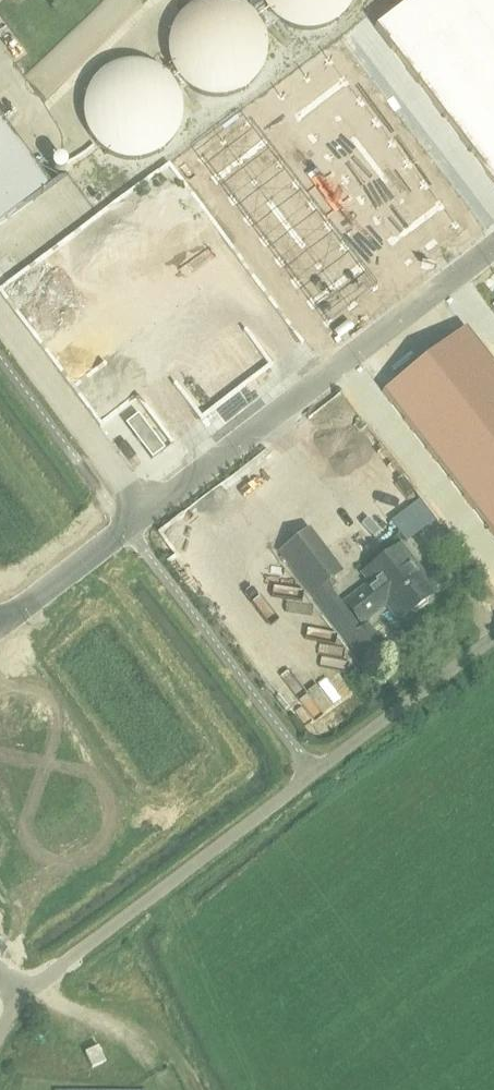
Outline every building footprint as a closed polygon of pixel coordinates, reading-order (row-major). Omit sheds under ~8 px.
[(493,182),(493,0),(409,0),(374,26),(493,182)] [(326,62),(277,100),(404,266),(453,228),(326,62)] [(50,187),(0,119),(0,224),(50,187)] [(247,123),(197,161),(324,327),(374,289),(247,123)] [(493,537),(493,363),(466,327),(382,392),(493,537)] [(343,400),(317,417),(356,478),(382,462),(343,400)] [(139,414),(125,424),(152,459),(165,449),(139,414)] [(345,639),(360,628),(326,584),(343,571),(309,528),(278,552),(344,640),(345,639)] [(398,620),(438,590),(402,544),(363,574),(369,582),(344,602),(361,624),(386,605),(398,620)] [(360,628),(345,639),(361,660),(384,643),(368,622),(360,628)] [(98,1046),(85,1052),(91,1067),(105,1061),(98,1046)]
